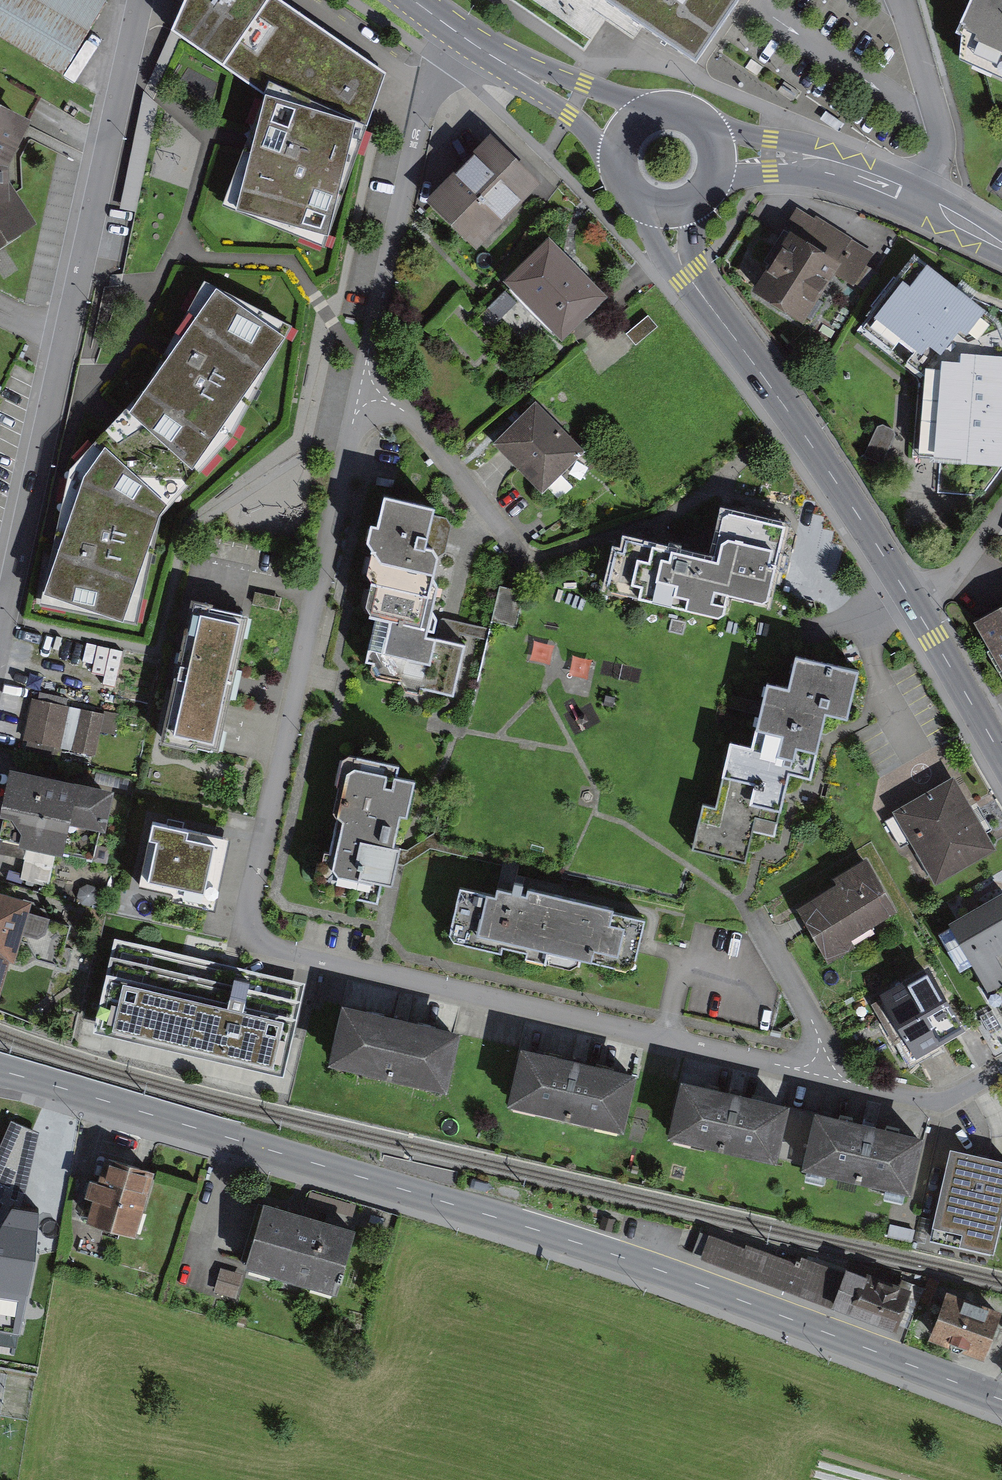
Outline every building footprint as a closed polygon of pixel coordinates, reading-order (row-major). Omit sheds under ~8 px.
[(69,69),(111,0),(0,0),(0,28),(69,69)] [(364,128),(384,76),(273,0),(189,0),(175,33),(266,97),(271,86),(364,128)] [(646,19),(696,53),(732,0),(618,0),(646,19)] [(1001,66),(1001,0),(985,0),(963,49),(1001,66)] [(271,86),(266,97),(251,141),(229,204),(323,240),(364,128),(271,86)] [(36,214),(11,182),(8,158),(29,116),(0,102),(0,240),(36,214)] [(437,194),(472,233),(534,176),(498,137),(437,194)] [(754,282),(818,315),(852,250),(789,217),(754,282)] [(548,242),(517,276),(568,321),(598,287),(548,242)] [(921,451),(1001,457),(1001,313),(1001,311),(921,253),(870,313),(925,360),(921,451)] [(149,387),(231,440),(284,341),(205,286),(168,352),(149,387)] [(231,440),(149,387),(115,424),(72,471),(161,517),(231,440)] [(506,434),(549,477),(583,444),(539,400),(506,434)] [(161,517),(72,471),(58,531),(42,605),(135,626),(161,517)] [(379,571),(377,578),(437,594),(449,547),(458,515),(391,496),(374,542),(379,571)] [(628,534),(617,582),(727,607),(732,584),(771,593),(788,518),(727,504),(716,554),(628,534)] [(428,630),(437,594),(377,578),(367,607),(380,609),(371,646),(382,670),(457,685),(471,641),(455,637),(428,630)] [(194,600),(167,735),(221,746),(248,611),(194,600)] [(1001,655),(1001,603),(981,613),(1001,655)] [(700,802),(689,852),(746,864),(752,832),(774,836),(780,805),(787,774),(811,779),(817,750),(824,715),(844,719),(853,675),(794,663),(789,690),(763,685),(755,726),(750,749),(724,744),(718,771),(711,805),(700,802)] [(110,720),(37,704),(29,738),(103,754),(110,720)] [(318,855),(393,873),(420,766),(345,747),(318,855)] [(14,780),(0,845),(0,852),(48,862),(50,853),(59,855),(66,823),(102,831),(109,800),(14,780)] [(899,815),(936,881),(990,851),(953,785),(899,815)] [(155,824),(143,886),(212,899),(224,837),(155,824)] [(803,897),(831,943),(898,904),(870,857),(803,897)] [(450,930),(543,950),(556,891),(463,871),(450,930)] [(543,950),(636,970),(649,911),(556,891),(543,950)] [(5,957),(12,960),(17,940),(28,943),(39,961),(57,966),(68,926),(25,914),(26,907),(0,900),(0,956),(5,957)] [(1001,1014),(1001,901),(954,929),(1001,1014)] [(98,1033),(277,1076),(298,989),(118,947),(98,1033)] [(928,977),(880,1004),(911,1059),(959,1032),(928,977)] [(346,1017),(335,1066),(442,1091),(454,1042),(346,1017)] [(525,1061),(514,1109),(620,1133),(631,1085),(525,1061)] [(685,1092),(674,1140),(772,1162),(783,1115),(685,1092)] [(819,1123),(808,1173),(906,1195),(918,1145),(819,1123)] [(72,1134),(22,1125),(8,1202),(58,1211),(72,1134)] [(157,1166),(95,1149),(77,1214),(138,1232),(157,1166)] [(992,1254),(1001,1208),(1001,1169),(953,1158),(934,1241),(992,1254)] [(349,1233),(266,1210),(250,1270),(332,1293),(349,1233)] [(912,1287),(835,1259),(830,1272),(716,1231),(707,1256),(898,1325),(912,1287)] [(0,1237),(0,1296),(33,1303),(44,1246),(0,1237)] [(223,1260),(219,1283),(241,1287),(246,1264),(223,1260)] [(994,1348),(998,1333),(1001,1333),(1001,1303),(957,1288),(943,1331),(994,1348)]
